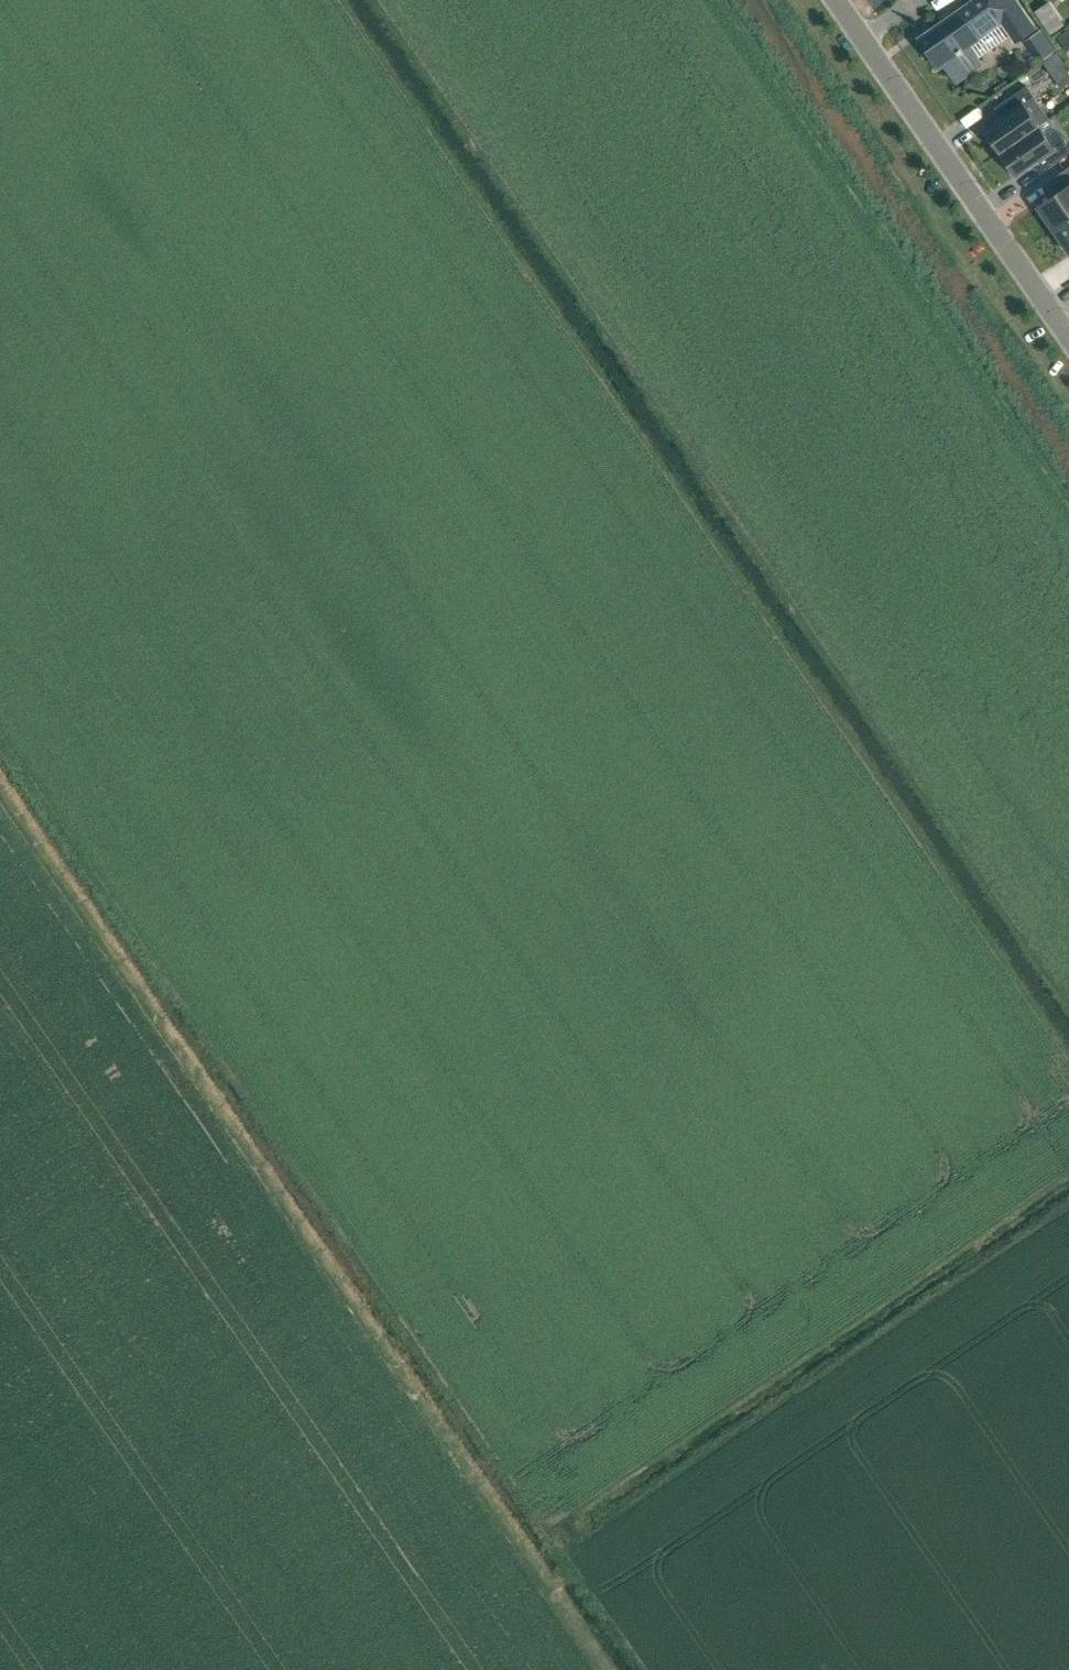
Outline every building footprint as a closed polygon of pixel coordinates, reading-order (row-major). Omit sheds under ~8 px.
[(919,38),(929,51),(933,48),(957,82),(981,66),(968,47),(1002,24),(1014,43),(1035,28),(1015,0),(974,0),(953,14),(951,11),(941,19),(943,22),(919,38)] [(1044,27),(1035,34),(1049,54),(1059,48),(1044,27)] [(985,130),(1001,153),(1039,127),(1029,113),(1040,106),(1027,86),(999,105),(1007,115),(985,130)] [(1016,175),(1038,161),(1045,171),(1068,154),(1068,147),(1059,132),(1048,140),(1039,127),(1001,153),(1016,175)] [(1055,231),(1068,221),(1068,167),(1055,177),(1064,189),(1038,207),(1055,231)] [(1068,251),(1068,221),(1055,231),(1068,251)]
